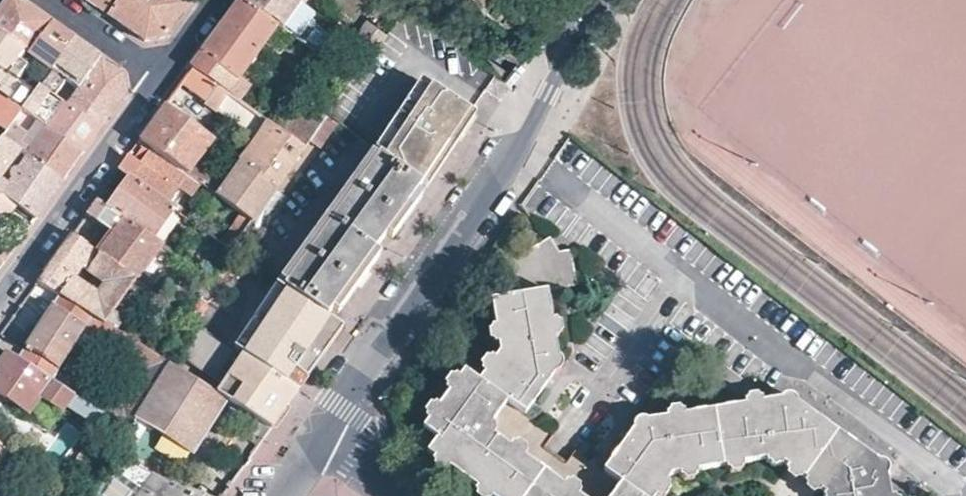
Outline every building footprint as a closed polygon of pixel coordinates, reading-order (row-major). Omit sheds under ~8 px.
[(0,8),(0,33),(28,53),(51,22),(32,8),(21,0),(6,0),(0,8)] [(98,6),(109,13),(119,0),(90,0),(98,6)] [(109,13),(126,25),(148,40),(164,37),(191,0),(119,0),(109,13)] [(191,66),(216,83),(239,99),(249,86),(237,77),(278,23),(245,0),(239,0),(216,31),(191,66)] [(278,23),(284,28),(304,0),(245,0),(278,23)] [(369,15),(357,31),(365,37),(377,44),(389,27),(369,15)] [(61,29),(51,22),(28,53),(35,57),(52,71),(75,40),(61,29)] [(15,80),(17,82),(35,57),(28,53),(0,33),(0,70),(15,80)] [(354,75),(377,44),(365,37),(344,68),(354,75)] [(65,79),(78,89),(102,58),(84,46),(75,40),(52,71),(41,86),(54,95),(65,79)] [(122,73),(102,58),(78,89),(67,104),(99,127),(114,107),(124,92),(122,73)] [(191,66),(179,82),(204,98),(203,101),(257,139),(229,180),(217,173),(206,188),(254,221),(306,145),(284,130),(239,99),(216,83),(191,66)] [(22,111),(25,109),(36,93),(30,90),(22,102),(7,92),(15,80),(0,70),(0,96),(22,111)] [(430,80),(381,152),(423,183),(450,144),(472,111),(430,80)] [(91,139),(99,127),(67,104),(54,95),(41,86),(36,93),(25,109),(83,151),(91,139)] [(8,130),(22,111),(0,96),(0,125),(8,130)] [(137,140),(151,150),(200,184),(206,188),(217,173),(214,169),(200,161),(213,142),(163,104),(137,140)] [(311,138),(323,121),(300,106),(284,130),(306,145),(311,138)] [(72,165),(83,151),(25,109),(22,111),(8,130),(3,137),(61,179),(72,165)] [(311,138),(323,146),(335,129),(340,123),(328,114),(323,121),(311,138)] [(0,141),(0,194),(13,204),(33,218),(48,197),(61,179),(3,137),(2,139),(0,141)] [(151,150),(130,179),(167,204),(179,188),(191,196),(200,184),(151,150)] [(346,291),(351,284),(374,252),(423,183),(381,152),(310,254),(305,261),(299,269),(287,287),(328,316),(341,299),(346,291)] [(130,179),(110,208),(156,238),(176,209),(167,204),(130,179)] [(13,204),(0,194),(0,216),(2,217),(13,204)] [(114,235),(101,254),(140,281),(165,245),(156,238),(110,208),(96,198),(84,214),(114,235)] [(53,257),(36,281),(58,295),(138,346),(165,299),(140,281),(101,254),(71,232),(53,257)] [(551,241),(539,247),(544,258),(561,255),(551,241)] [(561,255),(544,258),(539,247),(515,258),(517,297),(491,300),(498,353),(478,381),(525,414),(557,366),(548,293),(576,290),(572,254),(561,255)] [(0,248),(0,260),(3,262),(8,254),(0,248)] [(287,287),(279,281),(233,345),(245,354),(294,388),(302,376),(306,379),(334,340),(322,331),(332,318),(328,316),(287,287)] [(46,313),(18,358),(50,380),(84,330),(146,368),(125,403),(113,396),(102,413),(106,416),(129,431),(137,421),(192,456),(227,401),(217,395),(138,346),(58,295),(46,313)] [(339,334),(344,327),(332,318),(322,331),(334,340),(339,334)] [(0,362),(0,391),(28,412),(40,397),(62,411),(66,407),(89,421),(98,426),(106,416),(102,413),(50,380),(18,358),(7,351),(0,362)] [(285,409),(298,390),(294,388),(245,354),(217,395),(227,401),(270,428),(285,409)] [(502,408),(507,402),(478,381),(462,371),(459,376),(454,384),(497,415),(502,408)] [(302,384),(306,379),(302,376),(294,388),(298,390),(302,384)] [(903,388),(890,379),(885,386),(897,396),(903,388)] [(497,415),(454,384),(422,428),(434,437),(424,451),(486,495),(612,495),(616,491),(621,484),(603,471),(575,451),(570,457),(566,462),(544,446),(548,441),(552,435),(525,414),(507,402),(502,408),(497,415)] [(638,495),(655,495),(674,472),(778,458),(786,463),(791,457),(801,444),(806,447),(822,426),(824,422),(810,412),(807,417),(794,408),(798,404),(796,402),(794,399),(791,398),(787,397),(785,398),(781,400),(779,402),(646,419),(640,418),(637,419),(634,421),(632,424),(631,428),(631,431),(603,471),(621,484),(638,495)] [(807,417),(810,412),(798,404),(794,408),(807,417)] [(806,478),(838,432),(824,422),(822,426),(806,447),(801,444),(791,457),(786,463),(806,478)] [(834,467),(852,442),(838,432),(806,478),(822,490),(828,482),(837,470),(834,467)] [(260,436),(253,463),(272,468),(279,440),(260,436)] [(828,482),(822,490),(830,495),(890,495),(887,478),(888,475),(888,472),(887,469),(886,467),(884,465),(852,442),(834,467),(837,470),(828,482)] [(10,452),(0,444),(0,464),(10,452)] [(119,460),(116,463),(93,495),(208,495),(119,460)] [(612,495),(638,495),(621,484),(616,491),(612,495)]
